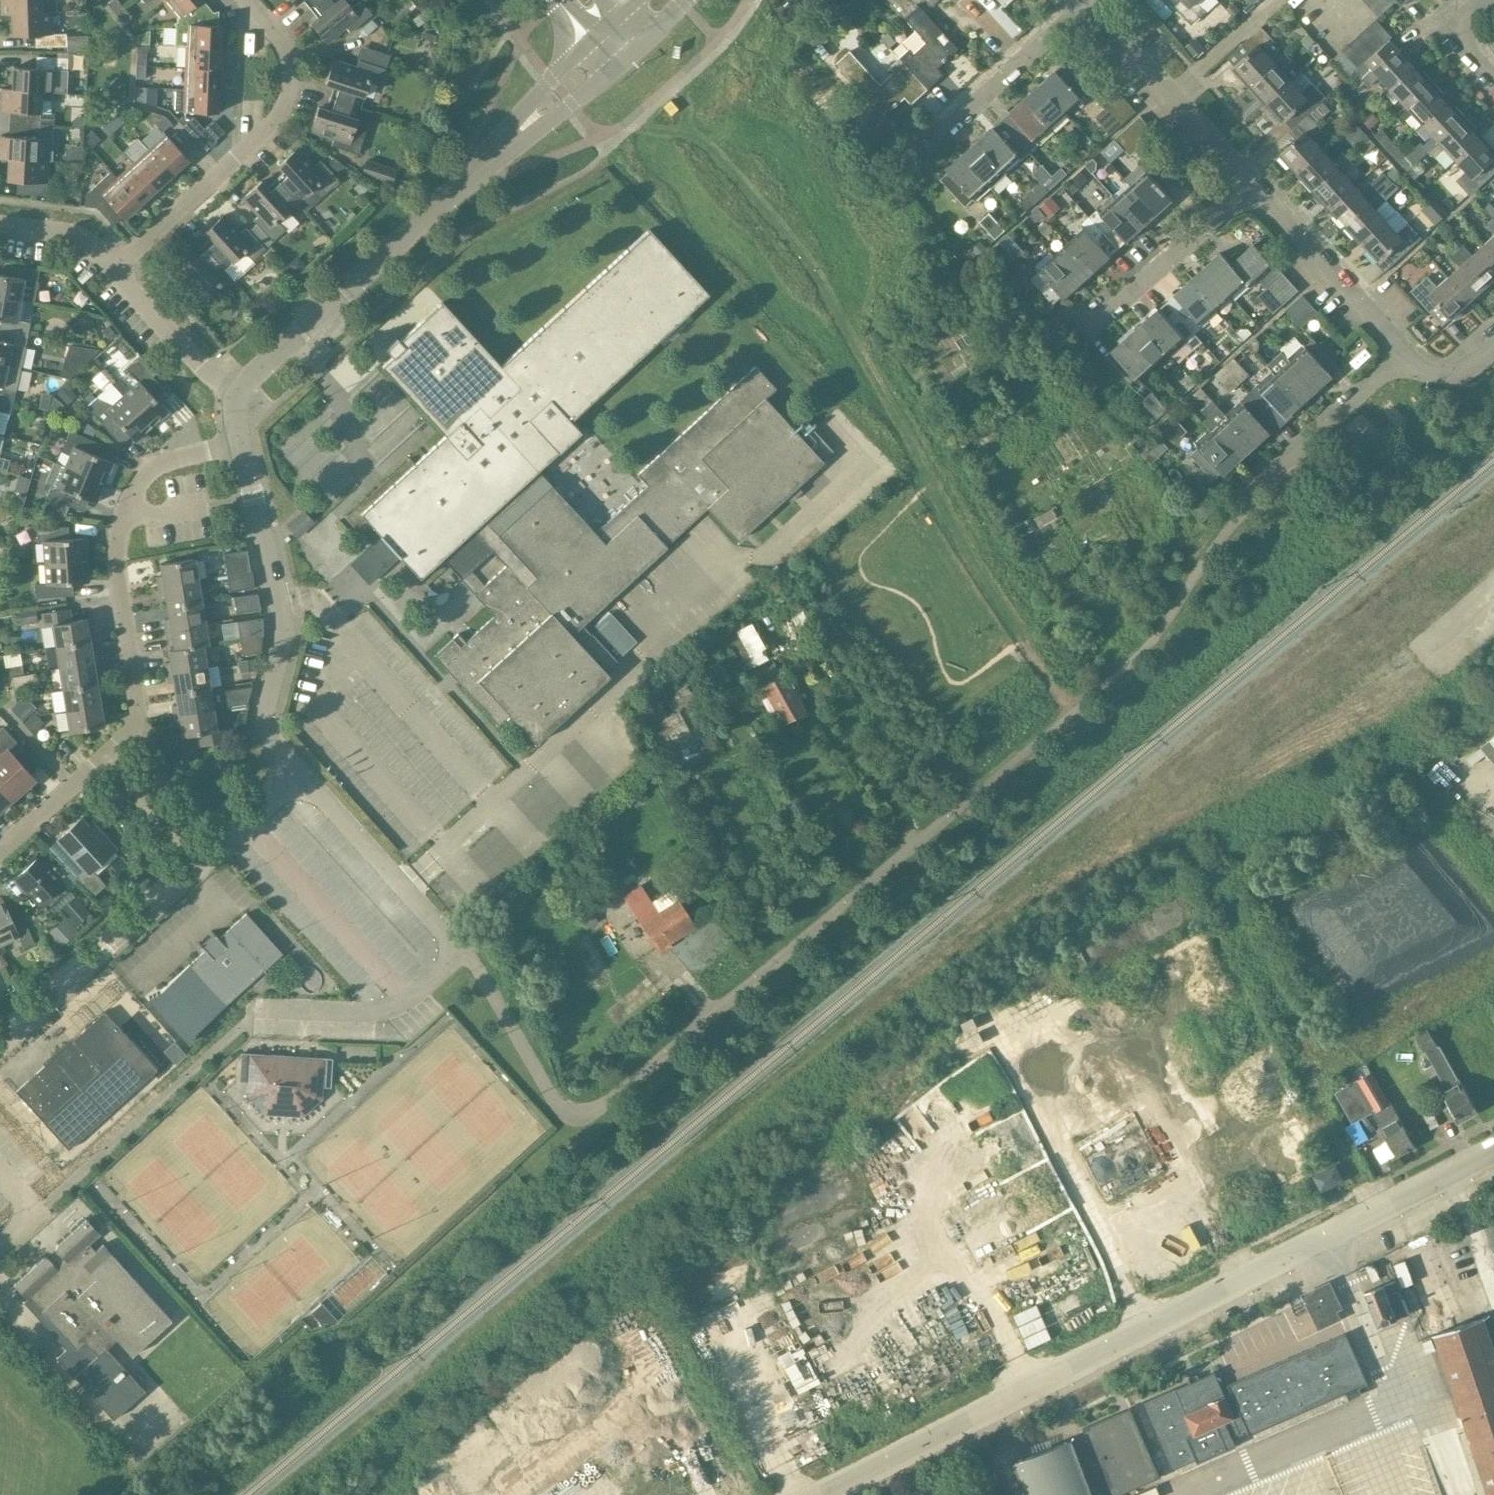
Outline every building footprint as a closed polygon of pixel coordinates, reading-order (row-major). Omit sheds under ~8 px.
[(1,15),(12,14),(42,13),(42,12),(41,0),(1,0),(1,15)] [(107,4),(116,14),(123,8),(117,0),(112,0),(107,4)] [(164,1),(178,17),(177,18),(177,22),(205,14),(196,4),(201,0),(166,0),(164,1)] [(310,8),(320,0),(302,0),(310,8)] [(327,42),(346,27),(350,32),(372,14),(361,1),(352,8),(345,0),(320,0),(310,8),(317,18),(311,23),(327,42)] [(905,18),(919,5),(924,0),(889,0),(905,18)] [(1207,10),(1197,0),(1169,0),(1191,24),(1207,10)] [(1396,0),(1378,0),(1370,7),(1379,17),(1396,0)] [(913,54),(908,49),(899,57),(928,89),(944,74),(938,67),(959,48),(919,5),(905,18),(927,42),(913,54)] [(123,8),(116,14),(124,24),(131,18),(123,8)] [(53,34),(52,11),(42,12),(42,13),(12,14),(13,36),(53,34)] [(177,22),(174,23),(175,28),(175,41),(175,46),(187,46),(221,48),(222,25),(210,25),(211,13),(205,14),(177,22)] [(1366,28),(1382,45),(1392,37),(1376,19),(1366,28)] [(1245,77),(1251,83),(1274,63),(1263,51),(1274,41),(1261,26),(1242,43),(1250,52),(1235,65),(1236,66),(1233,69),(1243,80),(1245,77)] [(1358,35),(1374,53),(1382,45),(1366,28),(1358,35)] [(1358,35),(1349,43),(1365,61),(1374,53),(1358,35)] [(1380,78),(1390,89),(1414,67),(1408,61),(1411,58),(1402,47),(1392,37),(1382,45),(1374,53),(1365,61),(1356,69),(1355,71),(1369,87),(1380,78)] [(1349,43),(1340,52),(1356,69),(1365,61),(1349,43)] [(187,46),(186,68),(224,69),(225,54),(220,54),(221,48),(187,46)] [(326,84),(334,86),(330,98),(359,107),(360,107),(363,96),(364,96),(369,82),(380,86),(386,69),(390,55),(361,46),(356,59),(359,60),(357,67),(334,60),(326,84)] [(905,97),(912,104),(928,89),(899,57),(890,65),(895,71),(881,83),(851,50),(837,62),(885,115),(905,97)] [(136,52),(136,66),(146,66),(146,53),(136,52)] [(1332,59),(1348,77),(1355,71),(1356,69),(1340,52),(1332,59)] [(1262,95),(1268,101),(1291,81),(1280,69),(1291,59),(1285,53),(1274,63),(1251,83),(1248,86),(1259,98),(1262,95)] [(1065,63),(1041,85),(1064,112),(1081,97),(1089,90),(1065,63)] [(135,78),(145,79),(146,66),(136,66),(135,78)] [(14,67),(13,89),(12,89),(42,91),(42,92),(52,92),(54,70),(14,67)] [(1401,100),(1391,110),(1396,116),(1433,82),(1423,71),(1420,73),(1414,67),(1390,89),(1401,100)] [(219,85),(224,85),(224,69),(186,68),(185,89),(219,91),(219,85)] [(1283,118),(1292,128),(1308,114),(1325,98),(1311,83),(1301,92),(1291,81),(1268,101),(1273,107),(1270,110),(1280,121),(1283,118)] [(1396,116),(1402,122),(1413,113),(1423,123),(1446,102),(1441,96),(1444,94),(1433,82),(1396,116)] [(1041,85),(1026,99),(1050,125),(1054,130),(1069,117),(1064,112),(1041,85)] [(1114,86),(1098,101),(1105,109),(1121,94),(1114,86)] [(135,87),(134,100),(144,102),(145,87),(135,87)] [(2,88),(1,111),(41,113),(41,112),(51,113),(52,100),(52,92),(42,92),(42,91),(12,89),(13,89),(2,88)] [(175,89),(174,111),(184,112),(206,113),(214,113),(218,113),(219,91),(185,89),(175,89)] [(1121,94),(1105,109),(1113,117),(1129,103),(1121,94)] [(319,107),(311,131),(334,138),(331,145),(358,154),(364,137),(372,111),(360,107),(359,107),(330,98),(326,109),(319,107)] [(1026,99),(1010,113),(1002,120),(1031,151),(1040,143),(1036,138),(1050,125),(1026,99)] [(1446,102),(1423,123),(1434,135),(1423,146),(1428,151),(1465,117),(1456,106),(1453,109),(1446,102)] [(1121,125),(1136,111),(1129,103),(1113,117),(1121,125)] [(1095,118),(1111,134),(1121,126),(1113,117),(1105,109),(1095,118)] [(1280,156),(1290,168),(1294,165),(1299,171),(1322,150),(1311,138),(1322,129),(1308,114),(1292,128),(1289,131),(1297,139),(1282,152),(1283,153),(1280,156)] [(172,123),(165,116),(156,124),(163,131),(172,123)] [(1125,130),(1132,139),(1148,124),(1141,116),(1125,130)] [(217,142),(194,117),(183,117),(178,121),(207,151),(217,142)] [(1474,132),(1477,129),(1465,117),(1428,151),(1435,158),(1446,148),(1456,159),(1479,137),(1474,132)] [(111,120),(101,129),(108,136),(118,128),(111,120)] [(1002,120),(994,127),(979,142),(1002,168),(1017,155),(1021,160),(1031,151),(1002,120)] [(1156,133),(1148,124),(1132,139),(1140,147),(1156,133)] [(1381,129),(1375,135),(1391,152),(1397,146),(1381,129)] [(92,130),(83,139),(91,147),(100,139),(92,130)] [(1130,156),(1140,147),(1132,139),(1125,130),(1115,139),(1130,156)] [(149,149),(161,162),(172,175),(189,160),(166,134),(149,149)] [(38,160),(39,138),(0,136),(0,159),(9,159),(38,160)] [(1493,158),(1493,147),(1488,141),(1485,144),(1479,137),(1456,159),(1467,170),(1456,181),(1469,195),(1493,173),(1493,164),(1491,161),(1493,158)] [(979,142),(964,155),(992,187),(1007,173),(1002,168),(979,142)] [(1406,155),(1397,146),(1391,152),(1399,162),(1406,155)] [(279,165),(284,171),(276,179),(296,202),(305,193),(306,194),(317,184),(325,193),(338,181),(319,160),(314,165),(298,148),(279,165)] [(133,164),(144,176),(159,192),(171,182),(168,179),(172,175),(161,162),(149,149),(133,164)] [(1078,149),(1074,153),(1081,160),(1089,153),(1085,149),(1078,149)] [(1301,180),(1312,191),(1349,158),(1343,152),(1333,161),(1322,150),(1299,171),(1305,177),(1301,180)] [(964,155),(948,170),(949,171),(941,179),(966,206),(974,198),(977,201),(992,187),(964,155)] [(1093,158),(1085,165),(1093,173),(1097,170),(1097,163),(1096,162),(1093,158)] [(1326,200),(1331,206),(1355,185),(1344,173),(1354,164),(1349,158),(1312,191),(1323,203),(1326,200)] [(37,195),(47,195),(49,160),(38,160),(9,159),(8,181),(37,182),(37,195)] [(366,160),(361,176),(392,185),(396,169),(366,160)] [(159,192),(144,176),(133,164),(117,178),(140,203),(145,199),(148,203),(159,192)] [(1032,173),(1048,190),(1058,181),(1052,175),(1042,164),(1032,173)] [(1413,164),(1407,170),(1415,179),(1422,174),(1414,165),(1413,164)] [(1061,166),(1052,175),(1058,181),(1067,173),(1061,166)] [(86,195),(84,206),(97,207),(107,218),(116,210),(124,218),(140,203),(117,178),(111,172),(95,186),(86,195)] [(1365,196),(1355,185),(1331,206),(1337,212),(1334,215),(1345,227),(1381,193),(1393,183),(1382,172),(1365,188),(1369,192),(1365,196)] [(1149,173),(1133,188),(1157,214),(1172,199),(1149,173)] [(272,242),(286,230),(277,221),(288,211),(288,210),(296,202),(276,179),(267,187),(261,181),(242,198),(259,216),(253,221),(272,242)] [(1118,201),(1142,227),(1157,214),(1133,188),(1118,201)] [(1381,193),(1345,227),(1355,239),(1358,236),(1364,242),(1387,221),(1397,211),(1387,200),(1381,193)] [(1023,198),(1023,206),(1026,210),(1034,203),(1027,195),(1023,198)] [(1089,216),(1118,248),(1126,241),(1142,227),(1118,201),(1118,202),(1112,195),(1089,216)] [(1034,218),(1041,219),(1045,215),(1038,207),(1030,214),(1034,218)] [(989,212),(979,221),(995,238),(1005,229),(989,212)] [(265,248),(246,227),(241,232),(224,215),(206,232),(211,238),(202,246),(223,269),(232,260),(233,261),(244,251),(252,260),(265,248)] [(1085,231),(1071,244),(1094,270),(1118,248),(1089,216),(1080,225),(1085,231)] [(1397,232),(1387,221),(1364,242),(1369,248),(1366,251),(1377,262),(1380,259),(1381,260),(1385,256),(1393,265),(1422,238),(1408,223),(1397,232)] [(763,398),(774,388),(753,366),(636,475),(646,485),(596,531),(539,469),(581,431),(571,420),(708,293),(649,229),(501,365),(442,302),(400,341),(397,338),(386,349),(393,356),(382,366),(446,435),(352,522),(377,549),(381,546),(395,561),(400,556),(420,578),(452,548),(472,570),(493,550),(506,565),(474,595),(494,616),(460,647),(453,638),(434,655),(498,725),(510,714),(536,743),(609,675),(605,671),(616,660),(590,632),(579,643),(571,634),(602,606),(666,547),(665,545),(706,508),(736,540),(784,496),(789,502),(800,491),(795,486),(822,461),(820,460),(831,450),(812,430),(801,439),(763,398)] [(1015,260),(1024,251),(1009,234),(999,243),(1015,260)] [(1485,245),(1493,256),(1493,237),(1485,245)] [(1071,244),(1055,258),(1079,284),(1094,270),(1071,244)] [(1220,253),(1205,267),(1229,294),(1234,300),(1250,286),(1248,284),(1271,264),(1253,244),(1230,264),(1220,253)] [(1457,251),(1491,288),(1493,285),(1493,256),(1485,245),(1473,256),(1463,246),(1457,251)] [(188,248),(169,265),(185,283),(180,288),(199,309),(212,297),(204,288),(215,278),(214,277),(223,269),(202,246),(193,254),(188,248)] [(1479,298),(1491,288),(1457,251),(1451,257),(1460,268),(1449,278),(1470,301),(1476,296),(1479,298)] [(1030,279),(1053,304),(1062,295),(1064,297),(1079,284),(1055,258),(1050,252),(1035,266),(1039,271),(1030,279)] [(21,300),(34,303),(36,291),(34,290),(36,280),(38,281),(39,270),(11,266),(9,276),(0,274),(0,297),(21,300)] [(1276,266),(1260,280),(1268,288),(1283,274),(1276,266)] [(1205,267),(1190,281),(1214,308),(1229,294),(1205,267)] [(1283,274),(1268,288),(1275,296),(1290,282),(1283,274)] [(1470,301),(1449,278),(1437,288),(1428,278),(1413,291),(1444,325),(1453,317),(1455,320),(1467,309),(1464,307),(1470,301)] [(1174,295),(1167,302),(1195,333),(1209,321),(1208,320),(1218,312),(1214,308),(1190,281),(1174,295)] [(1290,282),(1275,296),(1283,305),(1298,291),(1290,282)] [(1303,296),(1286,310),(1293,319),(1310,304),(1303,296)] [(17,322),(17,320),(21,300),(0,297),(0,319),(2,320),(17,322)] [(1167,302),(1158,310),(1143,324),(1167,350),(1172,357),(1187,343),(1193,350),(1202,342),(1195,333),(1167,302)] [(1310,304),(1293,319),(1302,328),(1318,313),(1317,312),(1310,304)] [(2,320),(0,329),(18,333),(28,334),(30,323),(21,321),(17,320),(17,322),(2,320)] [(1167,350),(1143,324),(1127,338),(1151,364),(1167,350)] [(1241,329),(1237,332),(1244,339),(1251,332),(1248,328),(1241,329)] [(0,330),(0,341),(13,344),(16,344),(26,346),(28,334),(18,333),(0,329),(0,330)] [(1255,352),(1259,349),(1260,341),(1255,336),(1248,344),(1255,352)] [(1136,378),(1151,364),(1127,338),(1112,352),(1136,378)] [(1303,343),(1287,358),(1293,364),(1304,376),(1316,391),(1332,377),(1331,376),(1340,368),(1313,338),(1305,345),(1303,343)] [(21,368),(26,346),(16,344),(13,344),(0,341),(0,364),(21,368)] [(1249,374),(1234,357),(1224,365),(1239,383),(1249,374)] [(139,381),(123,396),(152,427),(168,412),(158,401),(166,393),(167,394),(168,393),(162,387),(136,359),(126,368),(139,381)] [(3,387),(7,388),(16,390),(21,368),(0,364),(0,386),(3,387)] [(1293,364),(1280,376),(1278,378),(1301,404),(1316,391),(1304,376),(1293,364)] [(1214,374),(1230,391),(1239,383),(1224,365),(1214,374)] [(1262,380),(1248,392),(1266,412),(1267,412),(1274,420),(1281,413),(1288,421),(1297,413),(1294,410),(1301,404),(1278,378),(1271,371),(1262,380)] [(1197,382),(1189,374),(1185,378),(1184,385),(1188,389),(1197,382)] [(4,399),(13,402),(16,390),(7,388),(3,387),(0,386),(0,398),(4,399)] [(1196,398),(1203,398),(1208,394),(1201,386),(1192,394),(1196,398)] [(1157,418),(1167,409),(1152,392),(1141,400),(1157,418)] [(1230,421),(1254,447),(1262,440),(1264,443),(1272,436),(1258,420),(1266,412),(1248,392),(1225,414),(1230,420),(1230,421)] [(98,397),(86,407),(94,415),(111,433),(120,425),(135,442),(151,427),(123,396),(114,404),(98,397)] [(1,411),(10,413),(13,402),(4,399),(0,398),(0,411),(1,411)] [(1212,400),(1201,410),(1207,417),(1202,421),(1210,429),(1238,461),(1254,447),(1230,421),(1230,420),(1225,414),(1212,400)] [(1171,413),(1161,422),(1177,439),(1187,430),(1171,413)] [(1190,454),(1212,479),(1220,472),(1223,475),(1238,461),(1210,429),(1194,443),(1199,448),(1190,454)] [(70,431),(61,451),(70,455),(65,466),(104,483),(113,462),(92,453),(97,442),(70,431)] [(47,496),(70,506),(75,494),(96,503),(104,483),(65,466),(65,467),(56,463),(48,482),(52,484),(47,496)] [(313,522),(304,511),(287,526),(297,537),(313,522)] [(38,542),(43,542),(45,562),(87,560),(85,537),(63,539),(62,527),(37,528),(38,542)] [(227,575),(242,573),(252,571),(251,571),(247,550),(223,554),(227,575)] [(162,576),(157,576),(158,586),(198,580),(194,558),(160,564),(162,576)] [(36,598),(67,596),(66,583),(88,582),(87,560),(45,562),(46,583),(35,584),(36,598)] [(230,592),(255,588),(252,571),(242,573),(227,575),(230,592)] [(166,596),(167,607),(201,601),(198,580),(158,586),(160,597),(166,596)] [(260,609),(257,592),(233,596),(236,613),(260,609)] [(164,619),(165,629),(205,622),(201,601),(167,607),(169,618),(164,619)] [(52,625),(56,646),(90,640),(88,629),(94,628),(92,618),(71,621),(69,609),(42,613),(45,627),(52,625)] [(237,621),(240,639),(264,635),(263,617),(237,621)] [(174,649),(203,645),(208,644),(205,622),(165,629),(167,639),(172,638),(174,649)] [(751,622),(736,630),(749,655),(762,648),(765,647),(751,622)] [(262,636),(264,635),(240,639),(243,656),(261,653),(262,636)] [(90,640),(56,646),(59,668),(99,661),(97,651),(92,652),(90,640)] [(165,662),(167,673),(206,666),(203,645),(174,649),(169,650),(171,662),(165,662)] [(774,659),(753,670),(762,685),(782,723),(805,710),(783,672),(782,673),(774,659)] [(95,672),(101,671),(99,661),(59,668),(63,689),(97,683),(95,672)] [(22,664),(5,667),(7,676),(23,673),(22,664)] [(168,683),(174,682),(176,693),(210,687),(206,666),(167,673),(168,683)] [(12,676),(14,690),(38,687),(36,673),(12,676)] [(104,693),(99,694),(97,683),(63,689),(66,710),(106,703),(104,693)] [(248,703),(252,686),(224,690),(227,706),(248,703)] [(213,709),(210,687),(176,693),(178,704),(172,705),(174,715),(213,709)] [(674,699),(680,712),(654,724),(668,753),(713,732),(693,690),(674,699)] [(22,716),(35,705),(26,695),(14,706),(22,716)] [(102,714),(108,714),(106,703),(66,710),(70,732),(104,726),(102,714)] [(213,709),(174,715),(175,725),(181,724),(183,735),(177,736),(179,749),(227,741),(224,728),(217,730),(213,709)] [(0,756),(0,778),(16,796),(35,779),(16,758),(24,751),(3,727),(0,730),(0,755),(0,756)] [(1479,749),(1493,767),(1493,736),(1479,749)] [(1466,775),(1487,759),(1479,749),(1458,766),(1466,775)] [(902,753),(896,760),(903,767),(909,759),(902,753)] [(16,796),(0,778),(0,811),(16,796)] [(93,897),(106,885),(93,870),(117,849),(93,822),(89,825),(82,818),(58,840),(84,869),(75,877),(93,897)] [(46,934),(56,924),(45,912),(69,890),(63,883),(63,882),(62,880),(67,875),(58,866),(53,871),(39,856),(15,879),(32,897),(21,907),(46,934)] [(692,924),(677,901),(658,914),(641,886),(625,895),(643,923),(643,924),(657,947),(692,924)] [(23,917),(13,922),(2,900),(0,902),(0,946),(19,937),(24,948),(35,943),(23,917)] [(576,913),(585,929),(597,922),(587,906),(576,913)] [(149,997),(148,998),(189,1043),(190,1042),(189,1041),(193,1038),(192,1037),(195,1034),(194,1034),(265,970),(283,954),(246,913),(228,929),(219,938),(212,930),(198,943),(205,951),(158,993),(157,992),(154,995),(153,994),(150,997),(149,997)] [(157,1070),(105,1012),(16,1091),(68,1149),(157,1070)] [(1439,1088),(1458,1122),(1476,1112),(1439,1045),(1438,1046),(1429,1029),(1417,1036),(1444,1086),(1439,1088)] [(322,1086),(330,1087),(332,1059),(242,1053),(240,1081),(248,1082),(247,1094),(264,1113),(302,1115),(321,1099),(322,1086)] [(1415,1145),(1397,1113),(1396,1114),(1390,1102),(1388,1104),(1371,1072),(1335,1092),(1352,1123),(1373,1112),(1396,1156),(1415,1145)] [(1342,1179),(1335,1164),(1314,1175),(1322,1189),(1342,1179)] [(86,1218),(14,1284),(27,1298),(23,1301),(66,1348),(56,1357),(74,1378),(75,1377),(113,1418),(144,1390),(107,1348),(117,1339),(132,1356),(146,1370),(181,1337),(169,1323),(172,1320),(103,1244),(95,1251),(89,1244),(101,1234),(86,1218)] [(1366,1292),(1379,1327),(1410,1315),(1397,1280),(1366,1292)] [(1321,1293),(1307,1299),(1320,1326),(1338,1318),(1334,1310),(1338,1308),(1333,1298),(1335,1297),(1330,1286),(1320,1291),(1321,1293)] [(1030,1346),(1054,1335),(1040,1302),(1016,1312),(1030,1346)] [(1433,1334),(1487,1494),(1493,1494),(1493,1352),(1492,1344),(1482,1318),(1433,1334)] [(1228,1384),(1232,1393),(1225,1396),(1215,1372),(1176,1388),(1176,1387),(1144,1401),(1173,1469),(1196,1459),(1198,1462),(1237,1445),(1235,1441),(1369,1383),(1347,1332),(1228,1384)] [(1138,1390),(1131,1393),(1133,1400),(1141,1397),(1138,1390)] [(1113,1494),(1117,1494),(1159,1476),(1129,1408),(1083,1428),(1113,1494)] [(1073,1440),(1017,1461),(1030,1494),(1094,1494),(1073,1440)]
